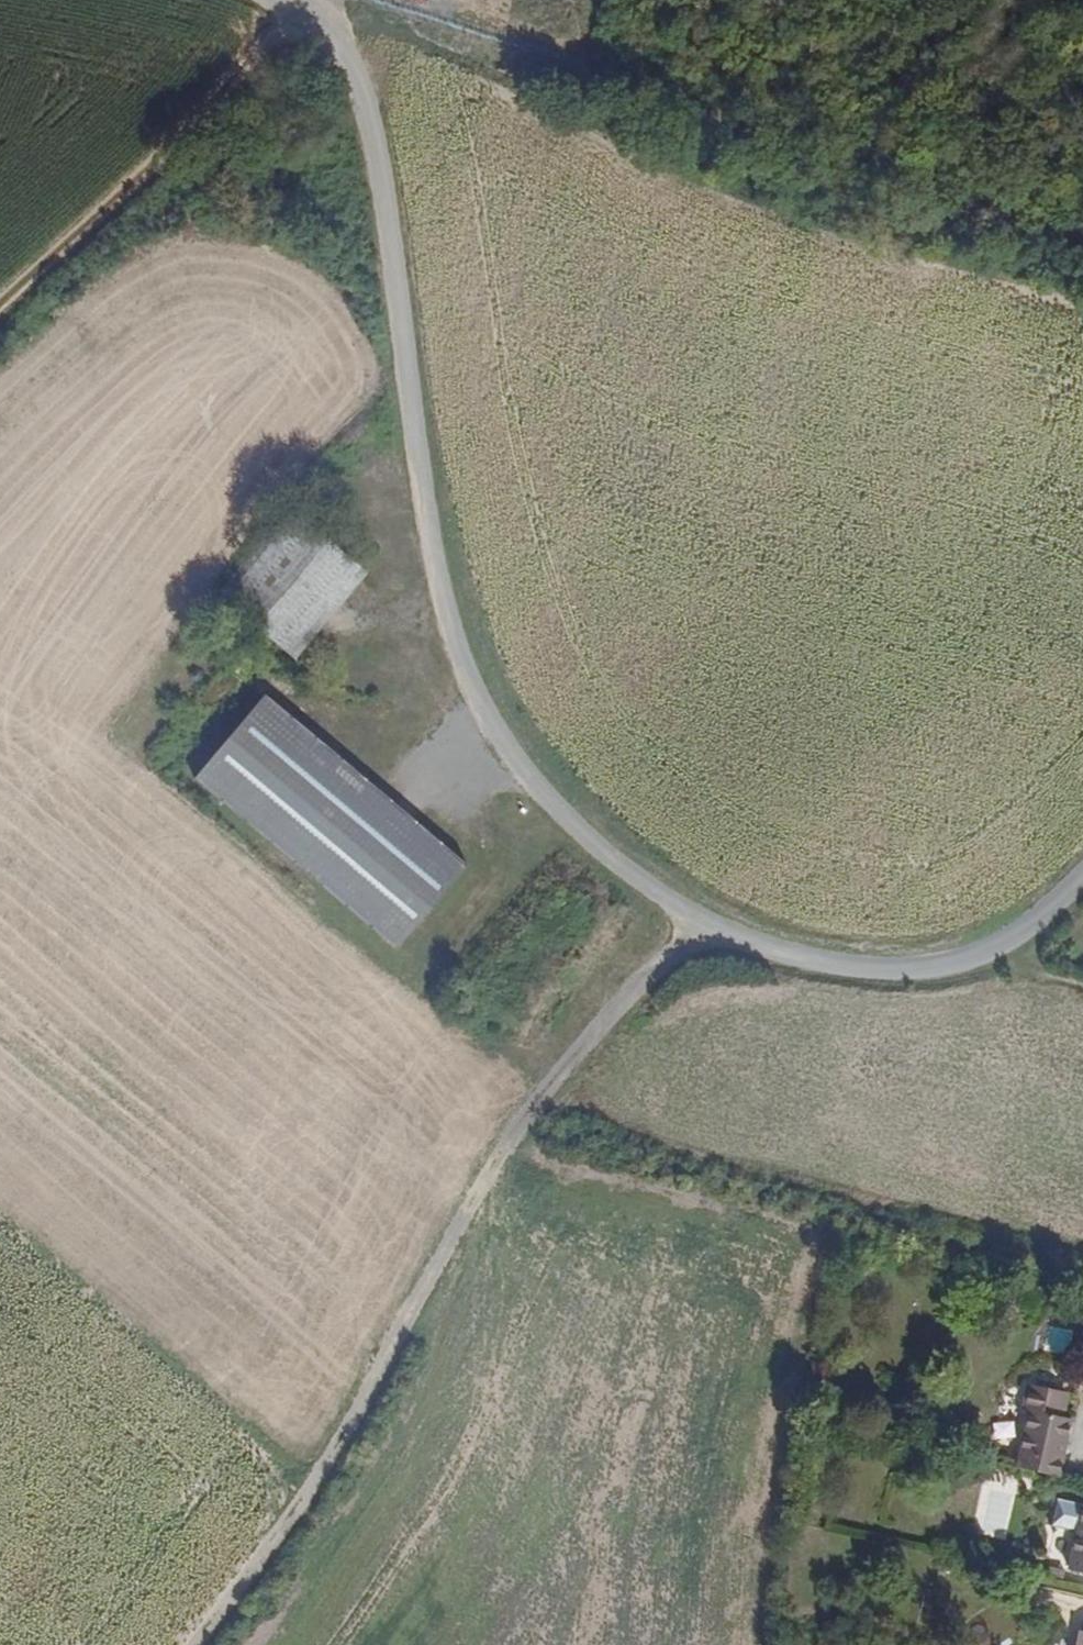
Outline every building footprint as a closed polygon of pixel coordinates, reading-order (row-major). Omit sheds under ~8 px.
[(283,659),(354,572),(293,522),(222,608),(283,659)] [(475,877),(270,706),(199,791),(403,962),(475,877)] [(1054,1319),(1041,1340),(1058,1351),(1071,1330),(1054,1319)] [(1055,1471),(1069,1418),(1025,1407),(1012,1460),(1055,1471)] [(1061,1492),(1056,1496),(1048,1526),(1072,1531),(1063,1567),(1082,1572),(1082,1498),(1061,1492)] [(1078,1627),(1073,1644),(1082,1644),(1082,1628),(1078,1627)]
